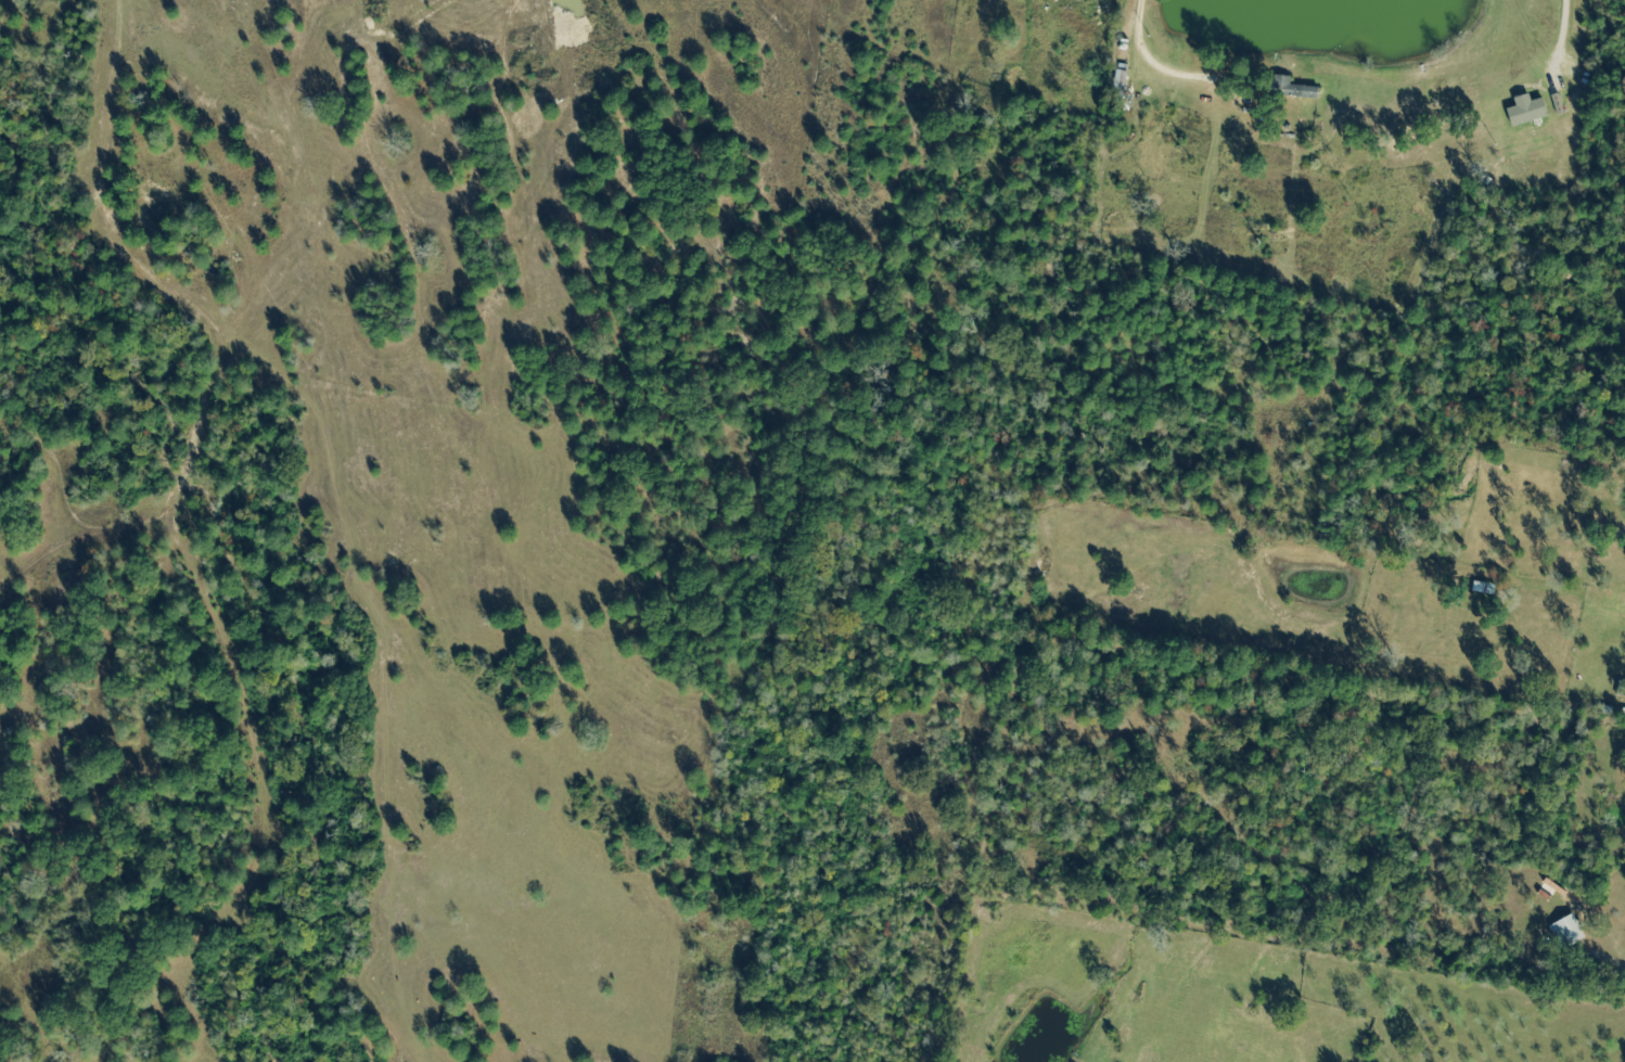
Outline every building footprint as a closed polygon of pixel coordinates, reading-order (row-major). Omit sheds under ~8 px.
[(1296,87),(1296,79),(1284,78),(1283,96),(1323,98),(1324,89),(1296,87)] [(1516,101),(1518,108),(1509,111),(1514,130),(1553,119),(1548,100),(1536,103),(1534,96),(1516,101)] [(1553,929),(1565,953),(1590,942),(1579,917),(1553,929)]
